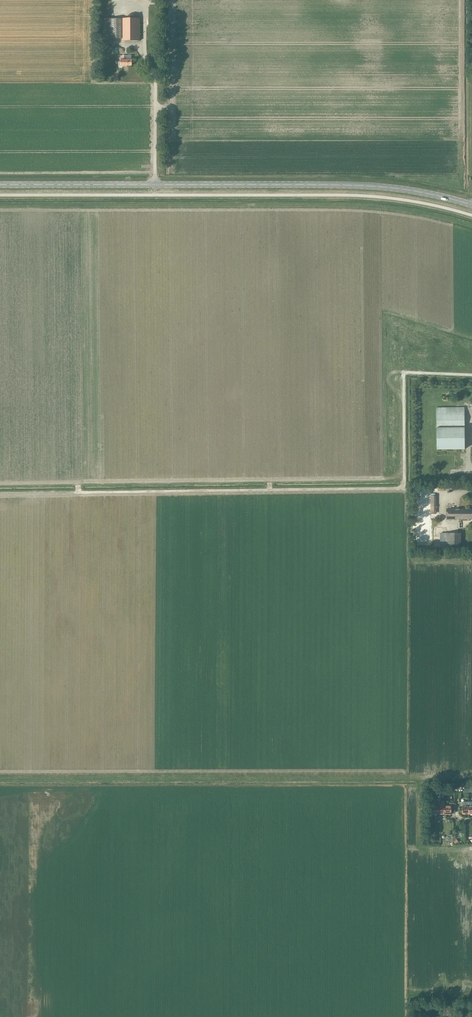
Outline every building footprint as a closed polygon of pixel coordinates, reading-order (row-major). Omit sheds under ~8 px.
[(112,39),(122,39),(122,41),(140,41),(140,18),(100,18),(100,44),(112,44),(112,39)] [(121,66),(132,65),(131,59),(126,60),(126,56),(122,56),(122,60),(120,60),(121,66)] [(464,407),(436,408),(437,450),(465,449),(464,428),(464,407)] [(446,509),(446,519),(471,519),(471,509),(446,509)] [(460,548),(461,533),(446,533),(446,548),(460,548)] [(462,814),(469,814),(469,802),(459,802),(460,806),(462,806),(462,814)] [(445,806),(445,814),(451,814),(451,808),(454,808),(454,803),(449,803),(449,806),(445,806)] [(457,1008),(441,1007),(441,1016),(457,1016),(457,1008)]
